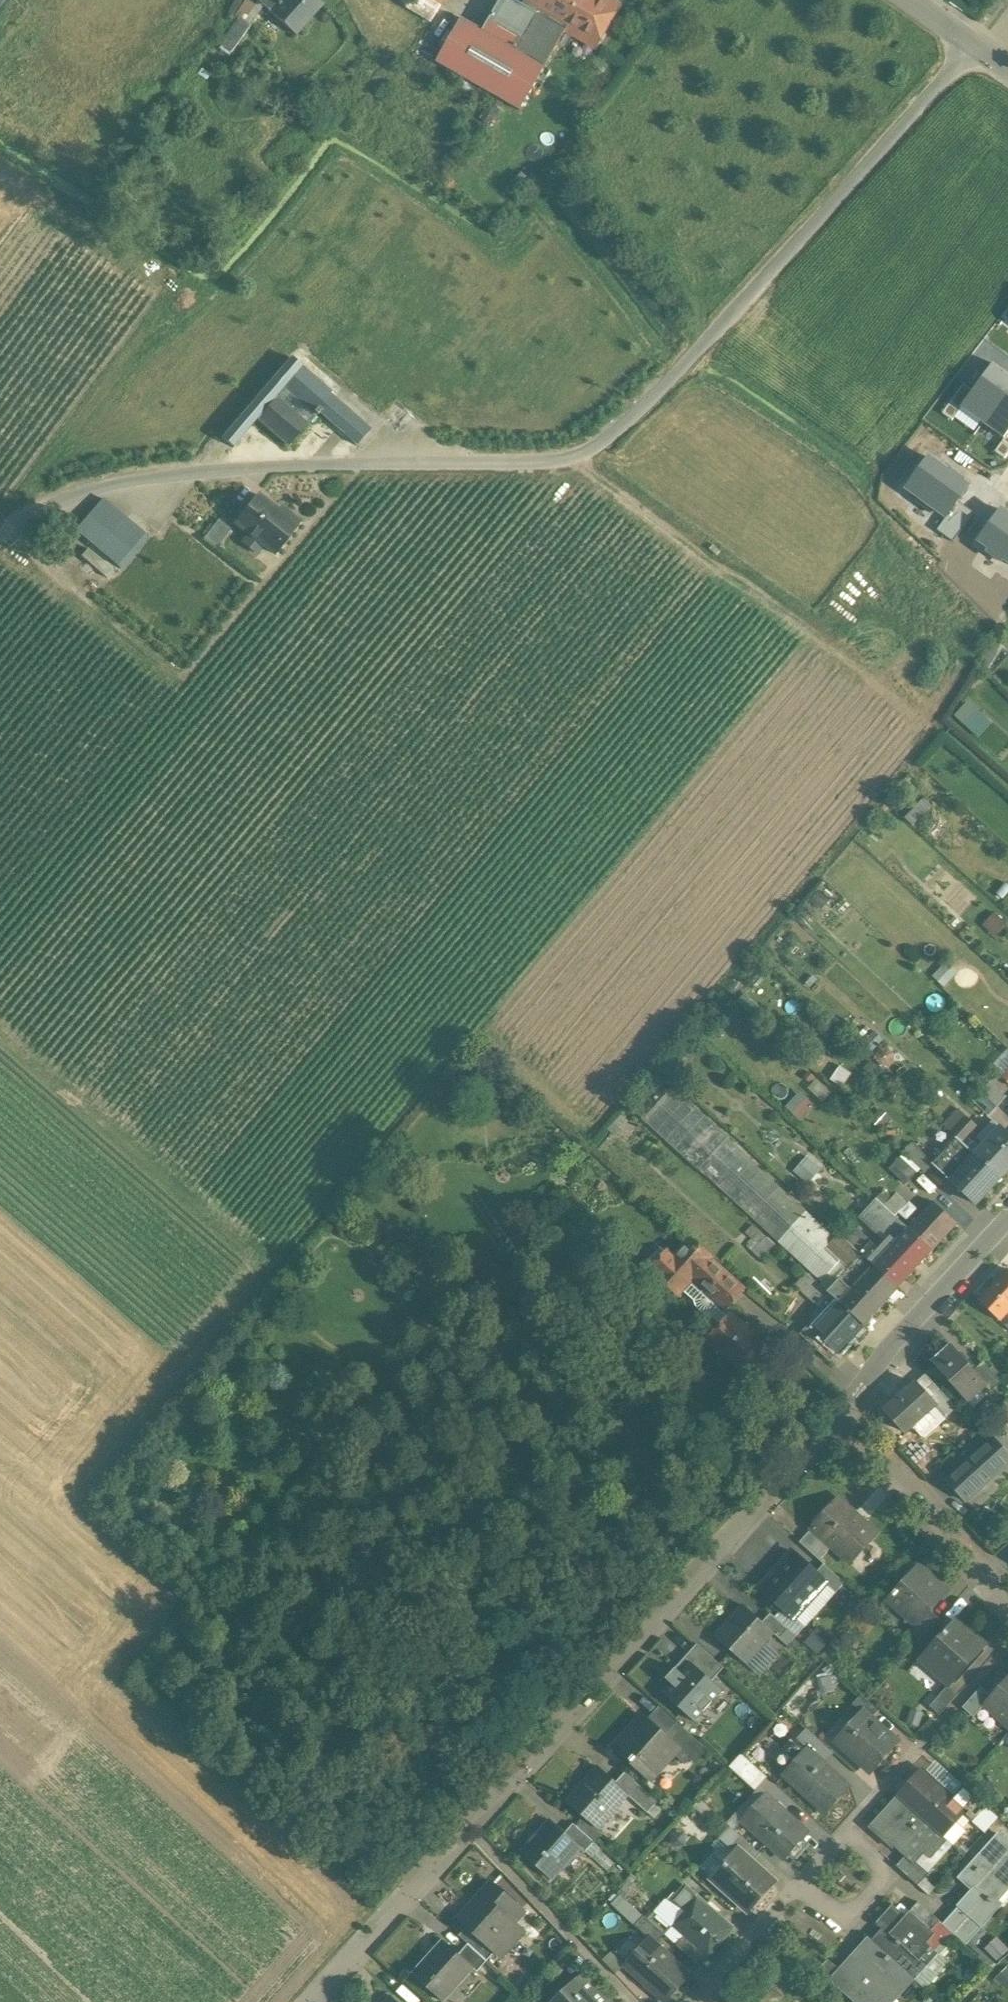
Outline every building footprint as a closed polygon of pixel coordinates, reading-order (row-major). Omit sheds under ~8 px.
[(247,0),(245,0),(235,16),(240,20),(250,26),(263,6),(257,1),(255,5),(247,0)] [(257,1),(263,6),(296,35),(322,5),(316,0),(258,0),(257,1)] [(522,6),(523,5),(514,0),(508,0),(494,23),(493,25),(521,41),(516,49),(546,66),(566,31),(522,6)] [(523,5),(522,6),(566,31),(595,47),(620,6),(609,0),(526,0),(523,5)] [(485,31),(462,18),(437,62),(521,110),(546,66),(516,49),(521,41),(493,25),(494,23),(491,22),(485,31)] [(240,20),(211,58),(221,66),(250,26),(240,20)] [(496,97),(483,118),(491,123),(505,102),(496,97)] [(302,367),(291,356),(221,437),(233,447),(257,420),(276,397),(284,388),(302,367)] [(984,422),(1007,389),(1007,374),(993,363),(973,391),(963,406),(984,422)] [(331,392),(302,367),(284,388),(312,414),(313,413),(316,415),(319,413),(356,445),(371,428),(330,393),(331,392)] [(953,420),(963,406),(973,391),(964,385),(943,413),(953,420)] [(984,422),(1006,437),(1007,434),(1007,389),(984,422)] [(276,397),(257,420),(287,446),(307,423),(276,397)] [(1006,437),(996,452),(1005,459),(1007,455),(1007,434),(1006,437)] [(970,486),(930,457),(906,490),(947,519),(959,502),(970,486)] [(283,517),(255,496),(233,525),(273,556),(298,523),(285,514),(283,517)] [(103,499),(75,532),(115,566),(144,534),(103,499)] [(975,513),(959,502),(947,519),(938,530),(954,542),(975,513)] [(1002,510),(979,541),(1007,562),(1007,514),(1002,510)] [(229,531),(216,521),(203,539),(215,549),(229,531)] [(980,736),(993,721),(968,699),(955,714),(980,736)] [(927,800),(909,818),(915,824),(932,806),(927,800)] [(659,1067),(626,1104),(636,1113),(668,1076),(659,1067)] [(1006,1097),(990,1081),(981,1090),(998,1106),(1006,1097)] [(681,1152),(710,1122),(673,1087),(645,1117),(681,1152)] [(998,1106),(981,1090),(972,1099),(989,1115),(998,1106)] [(798,1116),(813,1103),(802,1091),(787,1105),(798,1116)] [(978,1126),(958,1108),(944,1125),(957,1137),(957,1136),(964,1142),(978,1126)] [(849,1251),(710,1122),(681,1152),(698,1168),(699,1168),(777,1241),(776,1242),(817,1280),(816,1281),(828,1292),(858,1259),(849,1251)] [(1002,1128),(977,1154),(1001,1177),(1007,1169),(1007,1133),(1002,1128)] [(964,1142),(957,1136),(957,1137),(932,1164),(976,1204),(1001,1177),(977,1154),(964,1142)] [(932,1164),(912,1144),(903,1153),(924,1172),(932,1164)] [(810,1185),(823,1168),(806,1154),(793,1171),(810,1185)] [(897,1192),(884,1206),(895,1216),(908,1202),(897,1192)] [(892,1247),(909,1229),(895,1216),(884,1206),(876,1198),(859,1217),(885,1241),(892,1247)] [(958,1224),(934,1201),(909,1229),(933,1251),(958,1224)] [(853,1247),(874,1266),(883,1256),(892,1247),(885,1241),(877,1249),(854,1224),(842,1236),(853,1247)] [(933,1251),(909,1229),(892,1247),(883,1256),(908,1279),(933,1251)] [(766,1236),(753,1250),(761,1258),(775,1244),(766,1236)] [(692,1239),(674,1259),(661,1246),(647,1262),(660,1274),(659,1276),(679,1294),(683,1290),(711,1259),(712,1257),(692,1239)] [(858,1259),(828,1292),(830,1294),(830,1295),(840,1303),(864,1277),(874,1266),(853,1247),(849,1251),(858,1259)] [(908,1279),(883,1256),(874,1266),(898,1288),(908,1279)] [(744,1289),(711,1259),(683,1290),(695,1301),(697,1306),(700,1311),(705,1314),(711,1315),(723,1326),(732,1316),(733,1317),(734,1316),(734,1312),(728,1307),(744,1289)] [(898,1288),(874,1266),(864,1277),(889,1299),(898,1288)] [(981,1300),(1002,1319),(1007,1312),(1007,1270),(981,1300)] [(816,1281),(806,1272),(795,1284),(819,1307),(830,1295),(830,1294),(828,1292),(816,1281)] [(864,1277),(840,1303),(864,1326),(889,1299),(864,1277)] [(840,1303),(815,1331),(839,1353),(864,1326),(840,1303)] [(733,1317),(732,1316),(723,1326),(708,1342),(743,1373),(767,1347),(733,1317)] [(977,1369),(953,1343),(933,1361),(971,1402),(989,1386),(985,1382),(987,1380),(977,1369)] [(1002,1382),(984,1362),(977,1369),(987,1380),(985,1382),(989,1386),(993,1391),(1002,1382)] [(957,1408),(926,1374),(918,1382),(937,1404),(935,1406),(946,1418),(957,1408)] [(937,1404),(918,1382),(886,1411),(905,1433),(913,1425),(924,1437),(946,1418),(935,1406),(937,1404)] [(980,1435),(988,1444),(994,1439),(995,1440),(1006,1430),(1007,1430),(1007,1429),(1007,1409),(980,1435)] [(980,1451),(948,1479),(967,1501),(1007,1465),(1007,1464),(1007,1463),(1007,1455),(995,1440),(994,1439),(988,1444),(980,1451)] [(878,1533),(839,1498),(812,1528),(832,1547),(850,1563),(878,1533)] [(832,1547),(812,1528),(800,1542),(820,1560),(832,1547)] [(816,1572),(792,1551),(759,1586),(795,1619),(827,1583),(828,1583),(816,1572)] [(845,1583),(824,1564),(816,1572),(828,1583),(827,1583),(836,1592),(845,1583)] [(947,1593),(918,1567),(889,1599),(917,1625),(918,1626),(931,1612),(947,1593)] [(743,1604),(715,1635),(746,1663),(774,1633),(762,1622),(743,1604)] [(931,1612),(918,1626),(917,1625),(909,1634),(919,1642),(939,1620),(931,1612)] [(789,1629),(770,1613),(762,1622),(774,1633),(780,1638),(789,1629)] [(958,1619),(924,1657),(953,1684),(988,1645),(958,1619)] [(723,1691),(692,1662),(664,1693),(695,1722),(723,1691)] [(992,1696),(986,1703),(987,1704),(1007,1723),(1007,1678),(992,1696)] [(950,1685),(931,1706),(940,1714),(959,1694),(950,1685)] [(982,1687),(963,1707),(974,1717),(987,1704),(986,1703),(992,1696),(982,1687)] [(881,1711),(862,1695),(853,1704),(862,1712),(863,1711),(873,1720),(881,1711)] [(873,1720),(863,1711),(862,1712),(849,1727),(856,1733),(854,1734),(858,1737),(847,1749),(874,1772),(900,1743),(873,1720)] [(644,1716),(615,1747),(651,1779),(678,1749),(679,1748),(666,1736),(644,1716)] [(703,1746),(678,1722),(666,1736),(679,1748),(678,1749),(690,1760),(703,1746)] [(808,1749),(824,1763),(834,1753),(808,1730),(799,1740),(808,1749)] [(808,1749),(784,1775),(825,1813),(850,1786),(824,1763),(808,1749)] [(767,1776),(742,1753),(731,1766),(756,1789),(767,1776)] [(616,1782),(598,1767),(567,1801),(598,1829),(629,1796),(629,1795),(616,1782)] [(955,1799),(923,1770),(898,1797),(942,1837),(943,1836),(963,1813),(973,1822),(976,1818),(955,1799)] [(658,1801),(625,1772),(616,1782),(629,1795),(629,1796),(648,1813),(658,1801)] [(986,1807),(966,1788),(955,1799),(976,1818),(986,1807)] [(809,1832),(768,1794),(743,1821),(785,1859),(809,1832)] [(942,1837),(898,1797),(871,1827),(893,1846),(895,1844),(908,1856),(914,1861),(915,1860),(924,1850),(931,1856),(946,1840),(943,1836),(942,1837)] [(575,1824),(595,1842),(601,1835),(581,1817),(575,1824)] [(564,1834),(549,1820),(538,1833),(540,1835),(524,1852),(552,1877),(578,1848),(579,1847),(564,1834)] [(575,1824),(574,1823),(564,1834),(579,1847),(578,1848),(584,1854),(586,1852),(595,1842),(575,1824)] [(962,1876),(975,1888),(959,1906),(960,1908),(981,1926),(1000,1905),(992,1899),(1007,1881),(1007,1842),(999,1834),(962,1876)] [(761,1854),(740,1836),(729,1848),(736,1853),(739,1850),(753,1863),(761,1854)] [(601,1847),(595,1842),(586,1852),(607,1870),(614,1863),(599,1849),(601,1847)] [(736,1853),(713,1878),(749,1910),(774,1882),(753,1863),(739,1850),(736,1853)] [(929,1873),(915,1860),(914,1861),(908,1856),(898,1867),(918,1885),(929,1873)] [(522,1910),(493,1883),(460,1919),(468,1926),(496,1952),(502,1957),(523,1932),(511,1921),(522,1910)] [(685,1913),(699,1898),(700,1897),(685,1884),(671,1900),(685,1913)] [(733,1929),(699,1898),(685,1913),(674,1926),(685,1936),(708,1956),(733,1929)] [(940,1921),(919,1902),(910,1912),(931,1932),(932,1931),(940,1921)] [(906,1916),(893,1905),(877,1923),(886,1931),(875,1943),(915,1979),(927,1965),(921,1960),(932,1948),(927,1944),(936,1934),(932,1931),(931,1932),(910,1912),(906,1916)] [(981,1926),(960,1908),(945,1925),(966,1944),(981,1926)] [(665,1934),(644,1916),(635,1926),(650,1939),(651,1937),(657,1943),(665,1934)] [(496,1952),(468,1926),(459,1935),(469,1944),(488,1961),(496,1952)] [(708,1956),(685,1936),(677,1945),(700,1966),(708,1956)] [(651,1937),(650,1939),(625,1966),(665,2001),(666,2001),(691,1974),(657,1943),(651,1937)] [(875,1943),(868,1937),(839,1969),(830,1978),(835,1983),(856,2001),(894,2001),(915,1979),(875,1943)] [(460,1954),(444,1939),(413,1973),(444,2001),(446,1999),(441,1995),(453,1981),(459,1987),(475,1969),(476,1968),(460,1954)] [(488,1961),(469,1944),(460,1954),(476,1968),(475,1969),(478,1972),(488,1961)] [(812,1977),(827,1991),(835,1983),(830,1978),(839,1969),(828,1959),(812,1977)] [(582,1975),(553,2001),(608,2001),(582,1975)]
